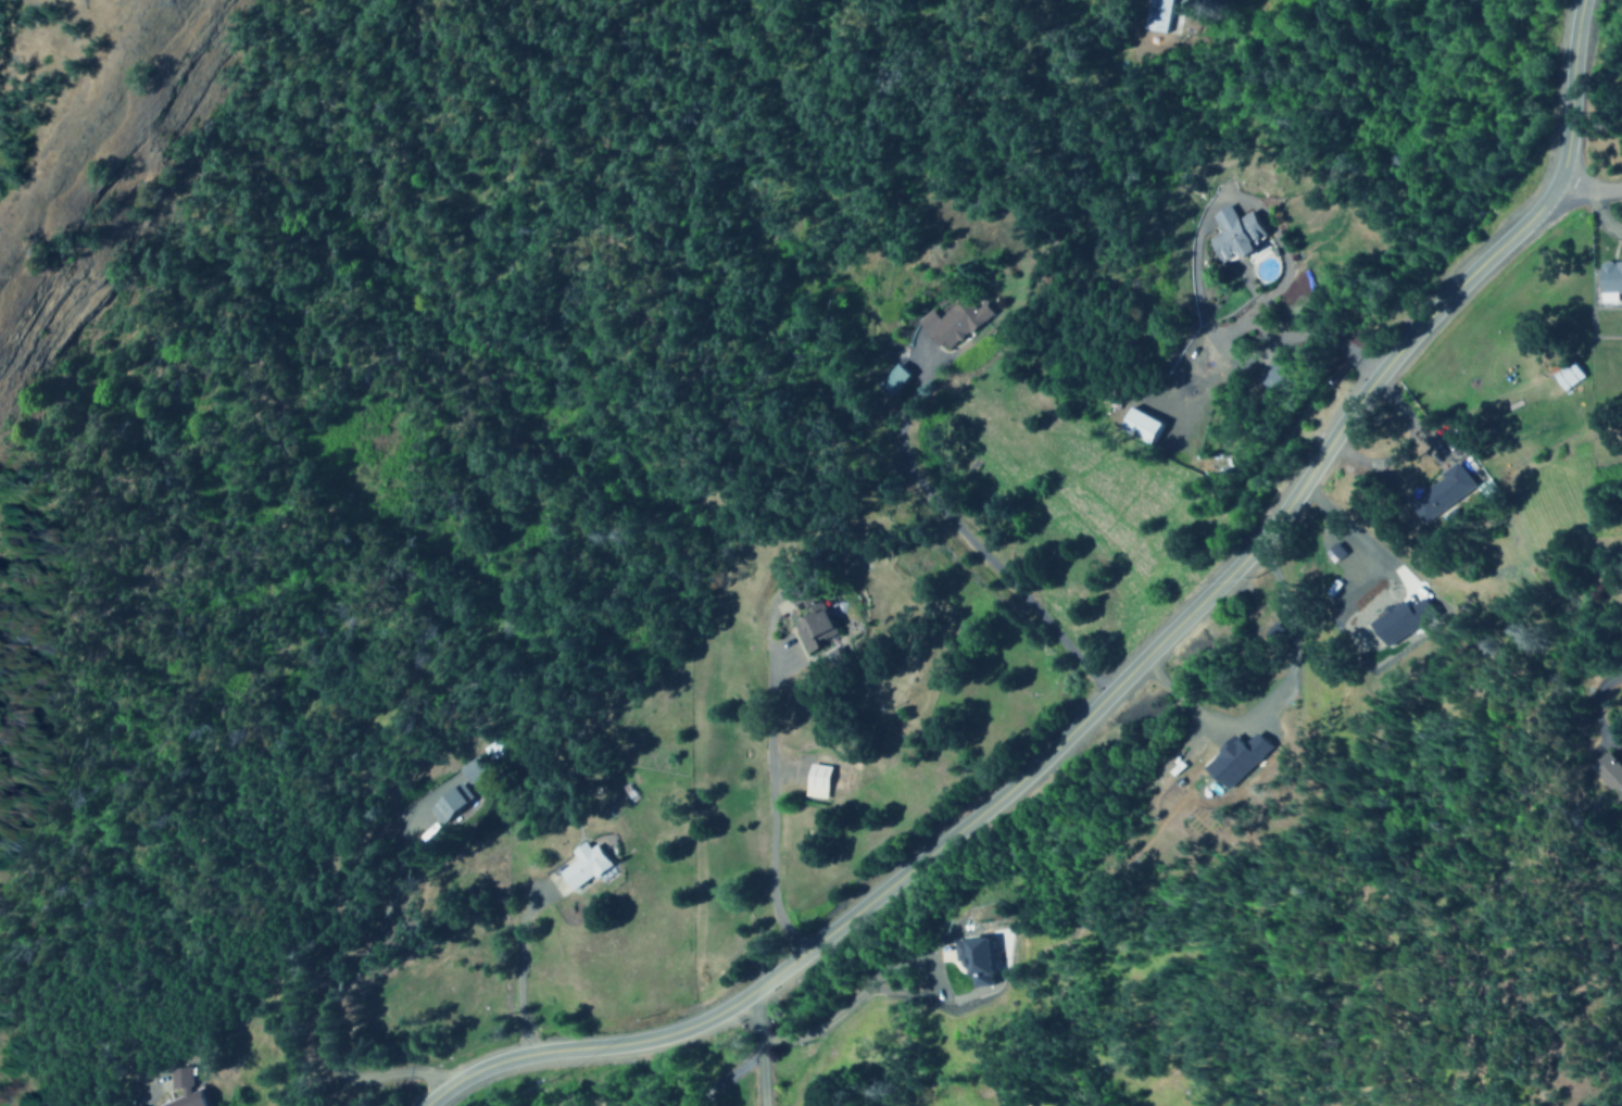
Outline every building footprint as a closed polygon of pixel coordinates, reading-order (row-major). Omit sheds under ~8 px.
[(1167,33),(1171,0),(1148,0),(1144,30),(1167,33)] [(1259,233),(1247,210),(1232,218),(1224,204),(1207,213),(1217,231),(1204,238),(1216,261),(1232,253),(1234,257),(1248,249),(1244,242),(1259,233)] [(1618,253),(1619,261),(1595,261),(1595,302),(1614,301),(1614,293),(1621,293),(1621,253),(1618,253)] [(991,313),(983,302),(974,309),(963,295),(935,317),(929,310),(914,321),(934,346),(940,341),(946,349),(991,313)] [(1548,371),(1558,391),(1580,379),(1569,359),(1548,371)] [(889,397),(909,376),(896,363),(876,383),(889,397)] [(1163,424),(1128,406),(1117,427),(1152,445),(1163,424)] [(1437,474),(1440,478),(1416,495),(1419,499),(1409,506),(1421,523),(1474,485),(1456,460),(1437,474)] [(1364,623),(1379,646),(1430,612),(1420,597),(1404,607),(1399,600),(1364,623)] [(803,655),(819,648),(816,642),(836,634),(825,608),(790,622),(803,655)] [(1266,746),(1252,731),(1240,744),(1231,735),(1199,767),(1222,790),(1266,746)] [(1621,789),(1621,767),(1606,750),(1588,767),(1614,796),(1621,789)] [(824,798),(825,765),(803,764),(802,797),(824,798)] [(429,806),(443,826),(475,803),(462,784),(429,806)] [(615,863),(596,843),(591,847),(585,840),(572,852),(576,858),(560,872),(576,890),(594,874),(598,878),(615,863)] [(987,938),(953,939),(955,976),(967,975),(968,985),(989,984),(987,938)] [(205,1087),(192,1092),(191,1074),(189,1066),(176,1067),(168,1070),(168,1078),(172,1090),(182,1090),(182,1097),(166,1104),(166,1105),(212,1105),(205,1087)]
